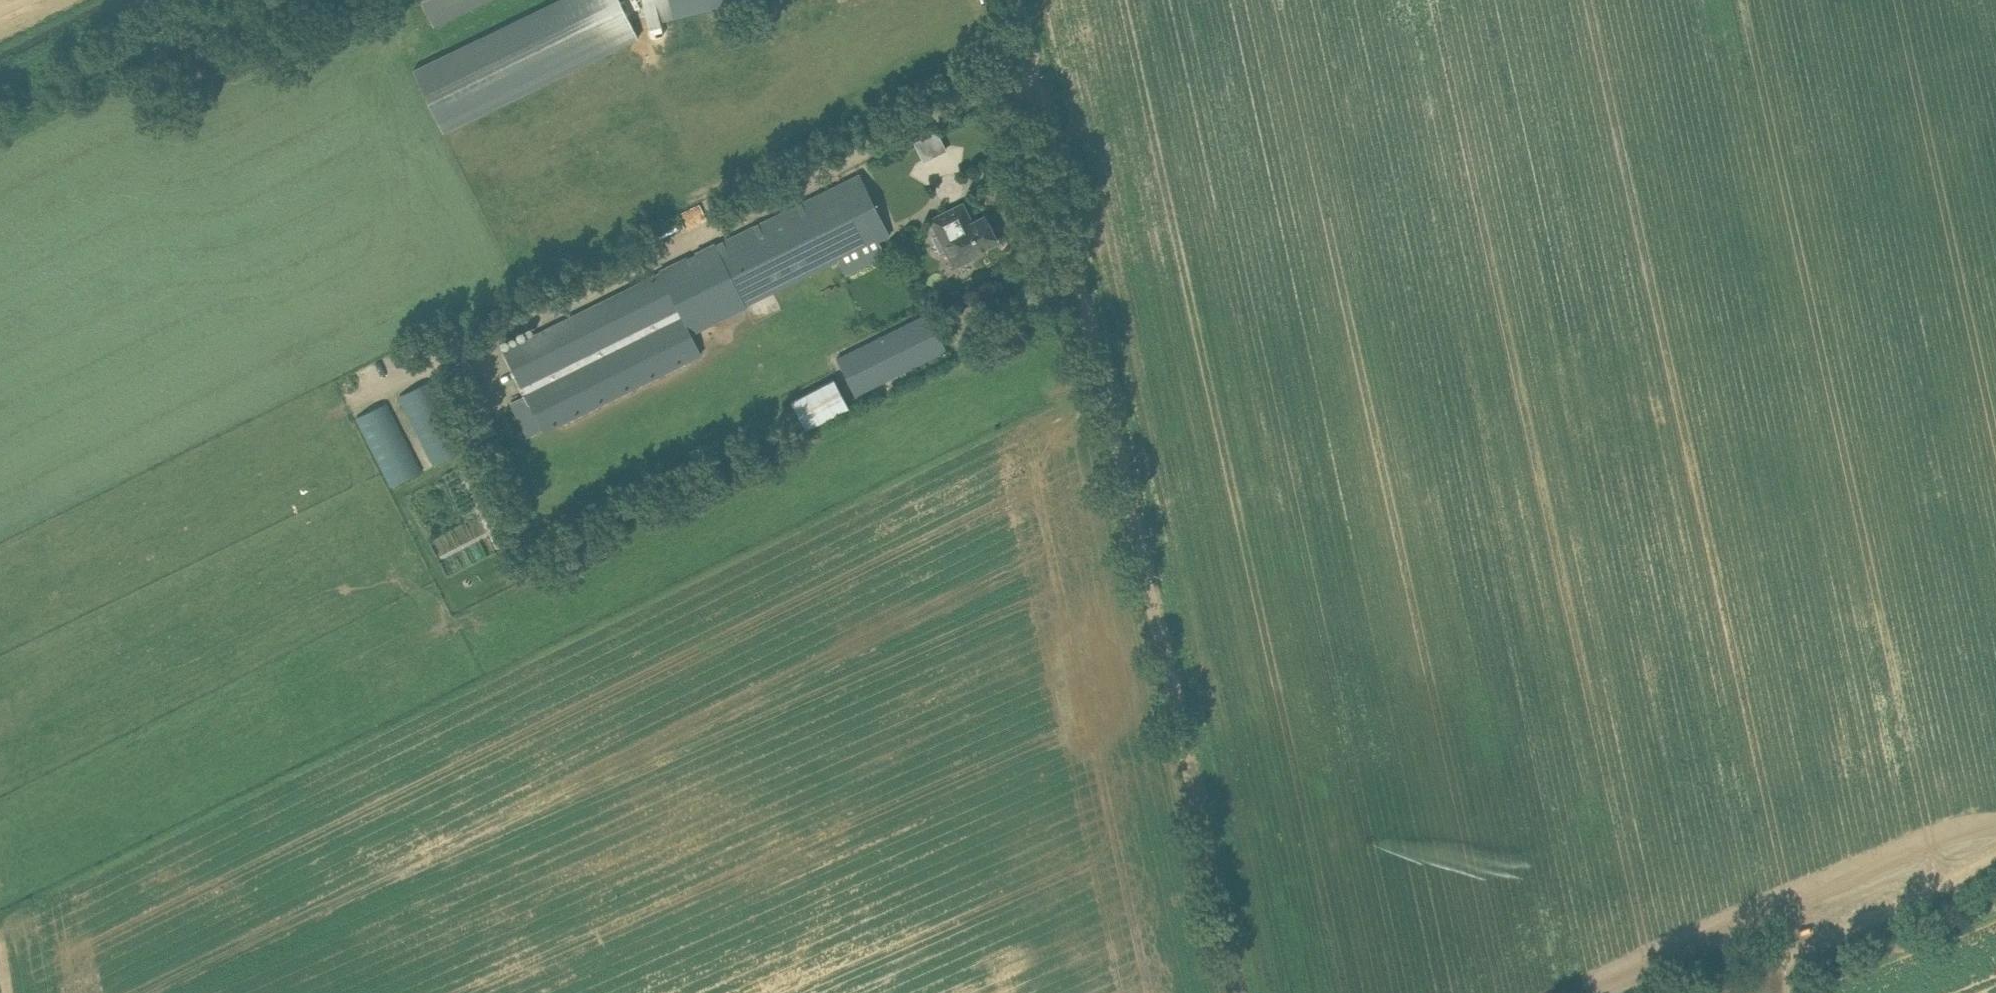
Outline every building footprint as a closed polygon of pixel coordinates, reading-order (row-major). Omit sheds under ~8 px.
[(414,70),(444,131),(639,37),(628,15),(644,7),(640,0),(558,0),(414,70)] [(649,22),(742,0),(644,0),(649,22)] [(859,173),(504,348),(525,394),(507,403),(525,438),(702,352),(692,333),(889,233),(859,173)] [(960,205),(928,221),(953,271),(989,253),(987,250),(1002,243),(986,212),(968,221),(960,205)] [(836,358),(855,396),(948,350),(929,313),(836,358)] [(430,382),(400,397),(434,464),(464,449),(430,382)] [(386,404),(357,419),(391,486),(420,471),(386,404)]
